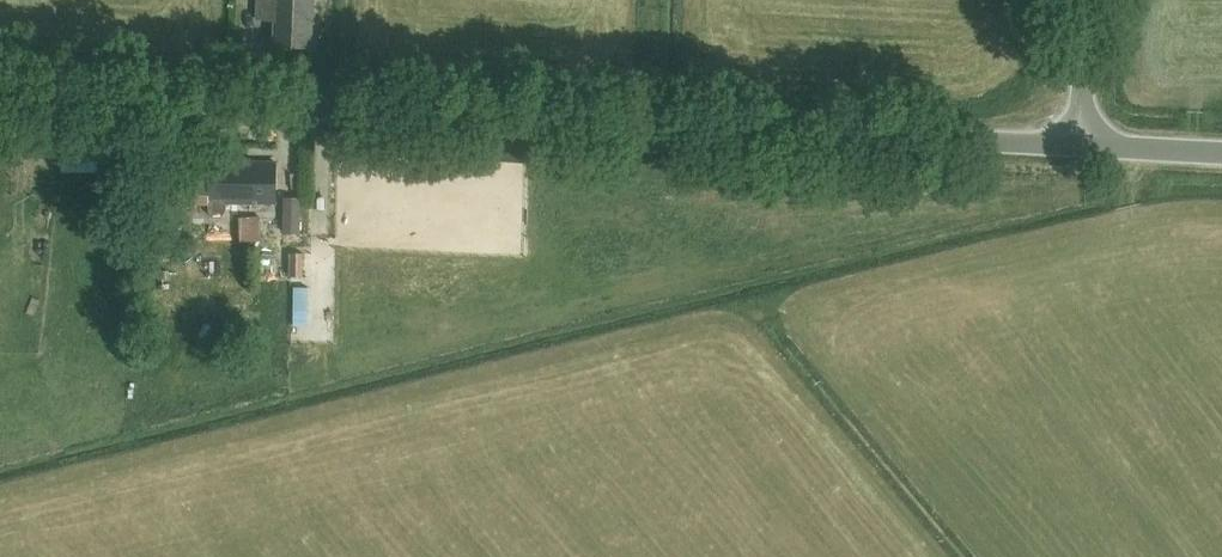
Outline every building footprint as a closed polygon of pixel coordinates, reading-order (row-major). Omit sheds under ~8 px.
[(258,19),(275,19),(274,44),(311,46),(313,0),(259,0),(258,19)] [(209,160),(209,184),(178,183),(178,203),(209,204),(209,210),(213,216),(222,216),(226,210),(226,204),(226,200),(237,200),(237,202),(276,202),(277,161),(209,160)] [(284,198),(283,231),(300,232),(300,198),(284,198)] [(261,218),(255,218),(239,218),(239,241),(261,241),(261,218)] [(303,252),(291,252),(290,276),(303,276),(303,252)] [(292,328),(314,327),(311,278),(290,279),(292,328)]
